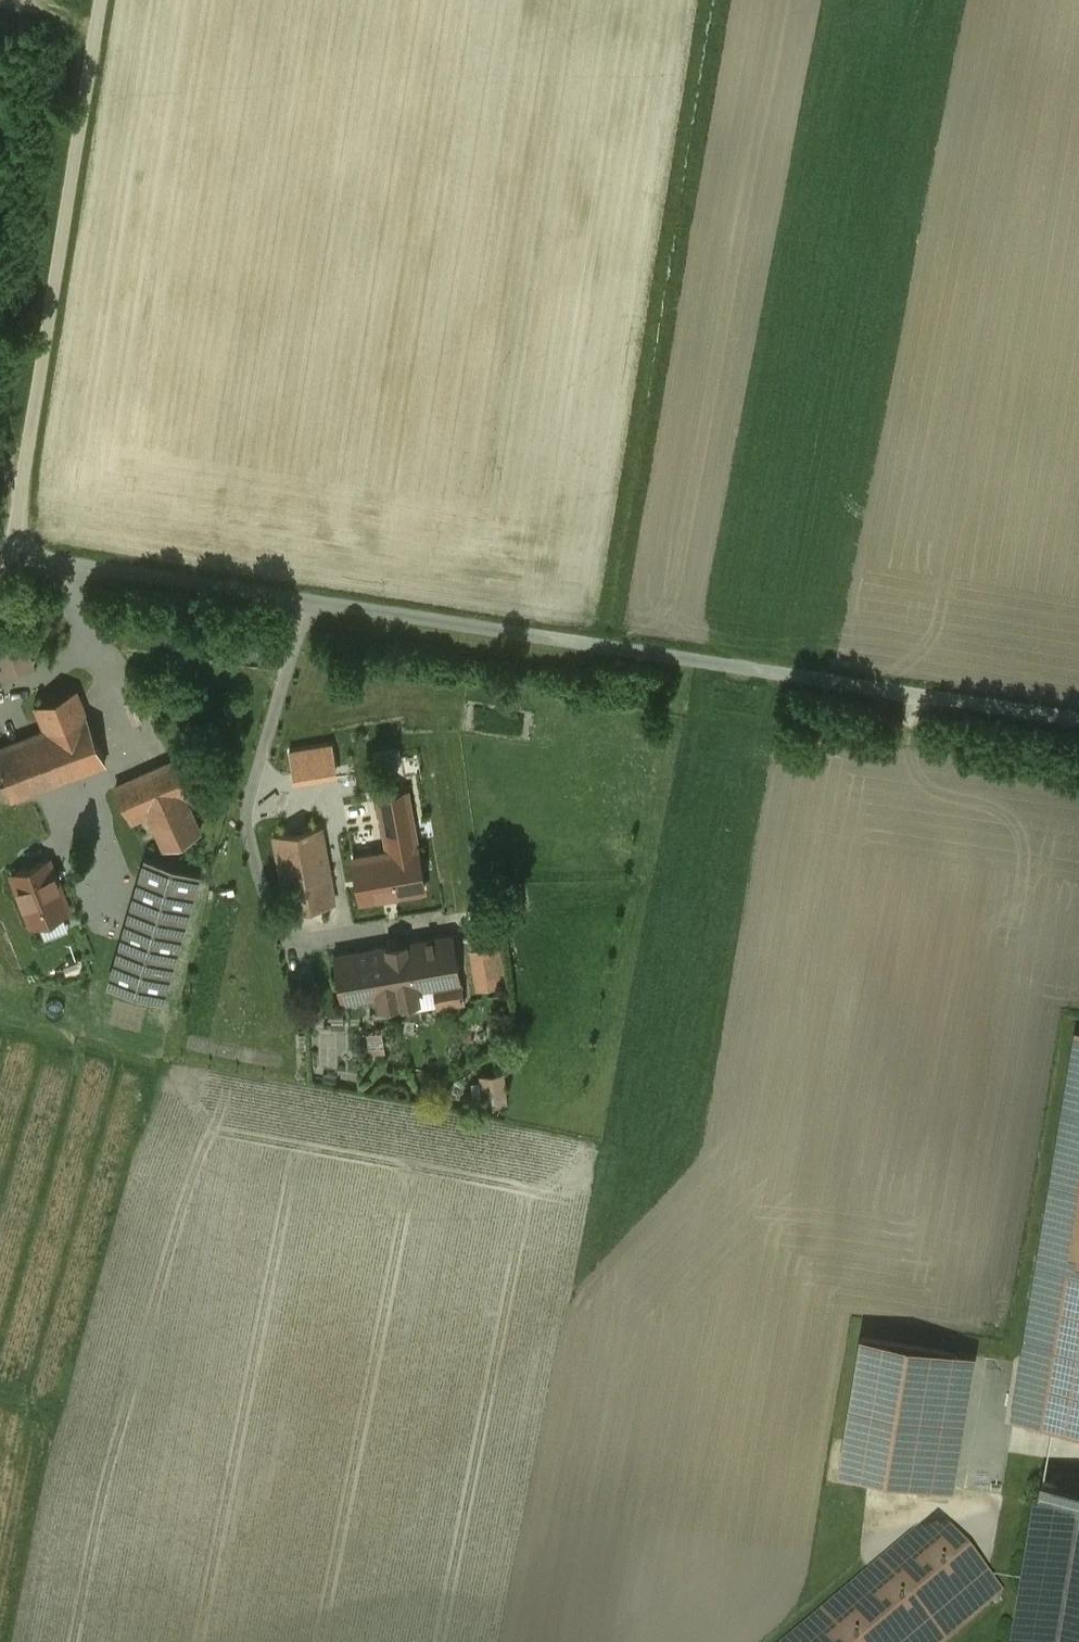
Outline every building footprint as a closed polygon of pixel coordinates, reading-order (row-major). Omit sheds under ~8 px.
[(3,677),(37,665),(26,635),(0,644),(0,670),(3,677)] [(35,705),(45,732),(65,779),(106,763),(77,689),(35,705)] [(0,749),(0,770),(6,784),(12,799),(65,779),(45,732),(0,749)] [(199,750),(115,787),(131,822),(149,814),(165,850),(201,834),(189,808),(219,794),(199,750)] [(406,792),(379,797),(390,853),(417,847),(406,792)] [(322,827),(274,835),(287,912),(335,904),(322,827)] [(356,858),(341,861),(349,900),(362,897),(363,900),(425,888),(417,847),(390,853),(384,828),(351,835),(356,858)] [(199,875),(145,859),(108,985),(161,1001),(199,875)] [(51,860),(11,876),(32,926),(69,912),(51,860)] [(454,935),(336,956),(345,1002),(434,986),(438,1008),(466,1003),(454,935)] [(368,1031),(371,1051),(385,1049),(382,1029),(368,1031)] [(1075,1031),(1011,1418),(1078,1429),(1078,1032),(1075,1031)] [(480,1071),(482,1103),(508,1102),(507,1069),(480,1071)] [(977,1353),(861,1333),(839,1467),(955,1488),(977,1353)] [(1043,1481),(1017,1641),(1078,1641),(1078,1487),(1043,1481)] [(936,1518),(790,1641),(945,1641),(1001,1594),(936,1518)]
